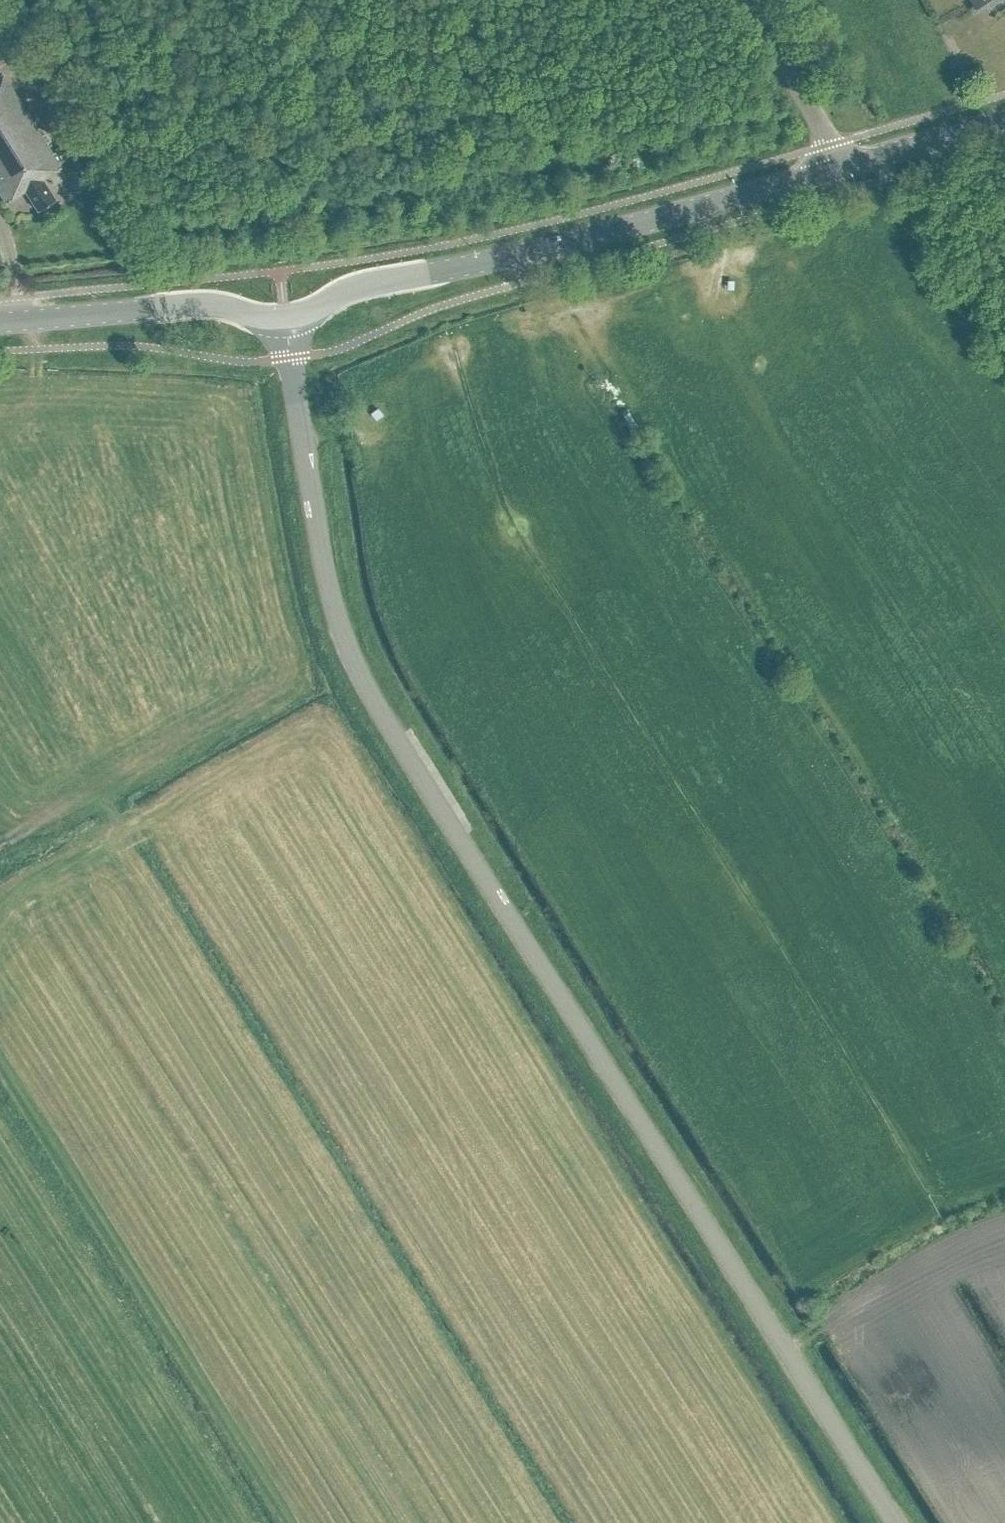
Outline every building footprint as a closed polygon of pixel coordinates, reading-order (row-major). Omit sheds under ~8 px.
[(0,77),(0,194),(6,203),(24,191),(38,212),(55,201),(42,180),(61,168),(58,164),(63,161),(62,161),(78,151),(71,140),(51,153),(2,75),(0,77)]
